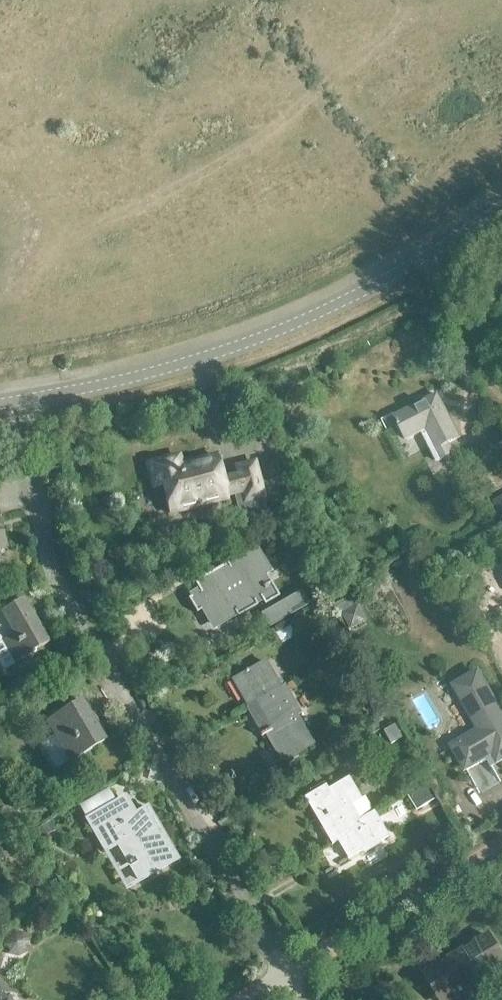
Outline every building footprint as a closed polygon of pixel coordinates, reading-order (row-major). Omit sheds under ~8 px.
[(437,396),(395,417),(407,441),(422,433),(437,462),(452,454),(447,444),(459,438),(437,396)] [(238,477),(223,481),(217,458),(180,467),(178,458),(147,466),(153,490),(163,488),(169,515),(227,500),(226,497),(242,493),(244,502),(263,498),(254,464),(236,468),(238,477)] [(259,575),(267,571),(262,562),(256,551),(229,567),(227,563),(194,583),(200,592),(188,599),(197,613),(204,609),(214,625),(235,613),(237,617),(257,606),(255,601),(260,598),(264,605),(279,597),(270,582),(265,586),(259,575)] [(261,614),(269,628),(309,604),(301,591),(261,614)] [(2,644),(14,665),(49,645),(24,602),(1,615),(14,637),(2,644)] [(250,707),(284,687),(283,687),(280,689),(264,662),(234,679),(250,707)] [(496,763),(501,760),(501,721),(477,675),(455,687),(480,733),(452,748),(465,771),(492,756),(496,763)] [(284,687),(250,707),(251,707),(254,705),(269,731),(266,733),(276,752),(288,745),(295,757),(313,747),(296,717),(300,715),(284,687)] [(47,724),(70,762),(105,742),(82,703),(47,724)] [(348,828),(374,814),(373,813),(359,821),(350,806),(361,800),(348,778),(326,791),(328,793),(307,805),(317,821),(319,820),(333,844),(351,834),(348,828)] [(109,807),(86,821),(104,851),(118,843),(140,882),(177,860),(147,808),(119,825),(109,807)] [(351,834),(333,844),(334,845),(339,842),(349,859),(362,851),(360,847),(371,841),(374,846),(388,838),(374,814),(348,828),(351,834)] [(435,969),(454,999),(484,982),(484,981),(493,976),(493,977),(501,971),(501,959),(488,936),(474,945),(466,951),(465,950),(435,969)] [(6,999),(0,988),(0,999),(9,999),(8,997),(6,999)] [(384,996),(386,999),(401,999),(395,990),(384,996)]
